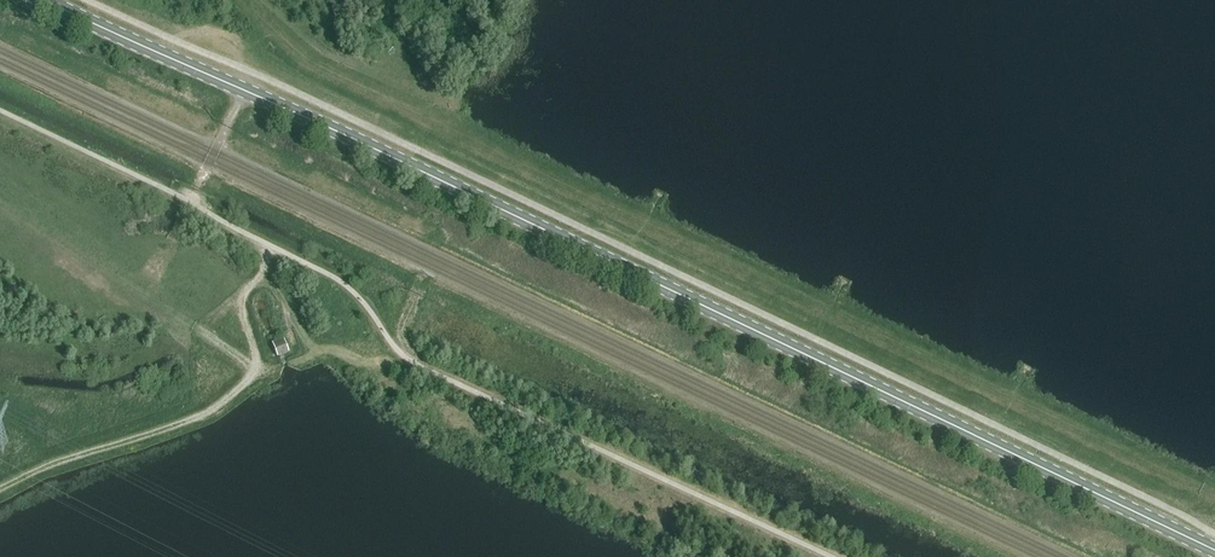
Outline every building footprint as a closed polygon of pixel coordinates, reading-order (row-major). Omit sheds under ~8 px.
[(283,339),(276,342),(272,344),(278,357),(284,355),(289,353),(283,339)]
